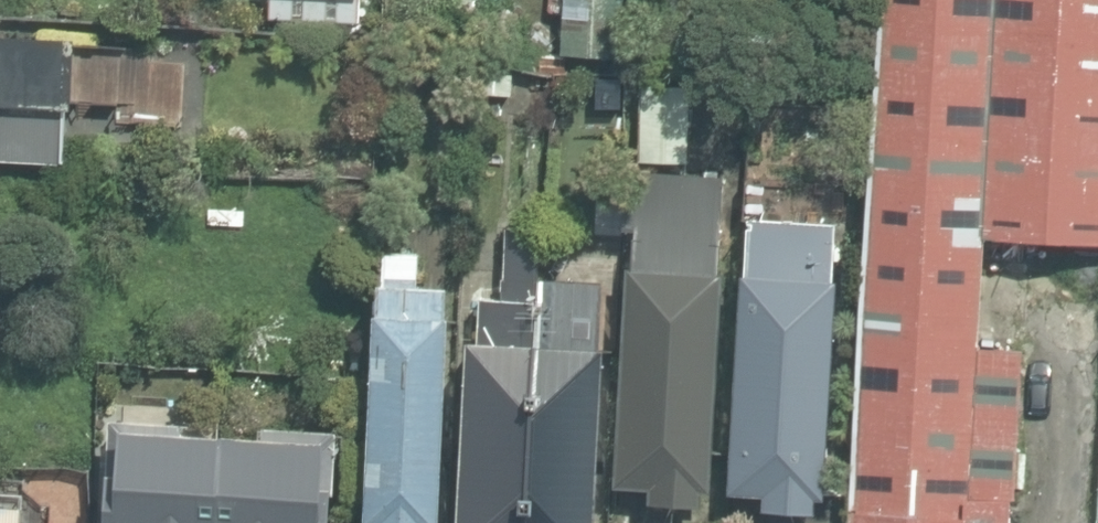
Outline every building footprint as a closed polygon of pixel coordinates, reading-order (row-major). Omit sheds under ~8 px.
[(359,21),(360,0),(271,0),(270,18),(359,21)] [(562,55),(622,58),(625,0),(565,0),(562,55)] [(851,522),(971,522),(980,347),(987,237),(1097,246),(1097,0),(883,0),(851,522)] [(548,61),(548,10),(500,10),(500,61),(548,61)] [(75,35),(0,31),(0,158),(68,162),(75,35)] [(511,94),(512,73),(481,72),(480,93),(511,94)] [(639,159),(690,161),(693,84),(642,81),(639,159)] [(651,502),(703,505),(704,488),(713,489),(727,175),(629,170),(626,226),(636,227),(634,267),(628,266),(618,483),(652,485),(651,502)] [(765,509),(816,511),(817,496),(827,497),(839,278),(833,278),(836,222),(751,218),(748,274),(743,273),(731,491),(766,493),(765,509)] [(545,233),(509,230),(502,339),(472,337),(461,522),(527,522),(545,233)] [(527,522),(597,522),(607,344),(576,343),(583,235),(545,233),(527,522)] [(430,522),(444,522),(453,313),(449,313),(450,285),(418,283),(419,254),(387,252),(382,310),(378,310),(369,520),(381,520),(381,522),(430,522)] [(971,522),(1009,522),(1010,498),(1017,499),(1023,349),(980,347),(971,522)] [(226,429),(188,427),(188,420),(114,416),(112,451),(119,451),(118,467),(109,466),(106,520),(101,520),(101,522),(220,522),(226,429)] [(220,522),(334,522),(339,428),(267,423),(267,431),(226,429),(220,522)] [(27,500),(0,499),(0,522),(26,522),(27,500)]
